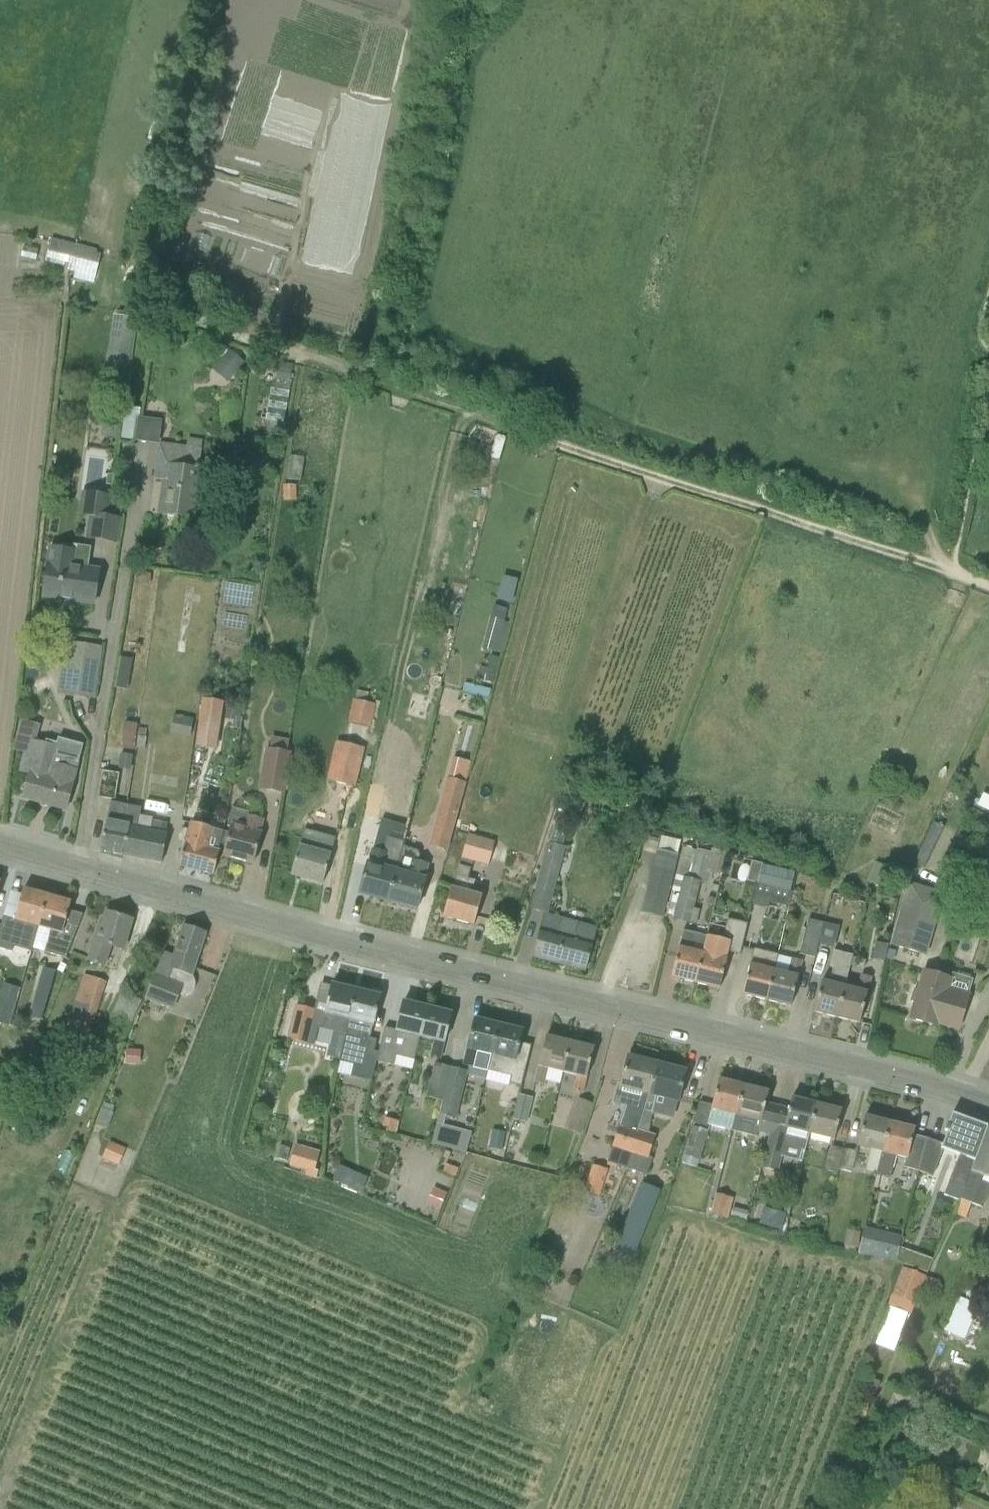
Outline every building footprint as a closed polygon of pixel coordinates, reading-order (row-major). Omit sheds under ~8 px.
[(815,26),(794,25),(794,36),(814,37),(815,26)] [(68,272),(91,277),(95,278),(100,255),(73,249),(51,243),(46,264),(65,268),(65,266),(69,267),(68,272)] [(159,279),(167,267),(159,262),(151,274),(159,279)] [(122,398),(126,367),(133,318),(113,316),(103,395),(122,398)] [(219,363),(234,377),(245,365),(230,351),(219,363)] [(291,371),(279,369),(277,379),(289,381),(291,371)] [(132,439),(160,442),(162,420),(134,418),(132,439)] [(118,427),(103,425),(102,437),(116,439),(118,427)] [(192,520),(194,506),(204,508),(209,504),(211,490),(208,485),(197,484),(202,451),(159,445),(155,479),(167,481),(162,516),(192,520)] [(296,486),(283,487),(284,503),(297,502),(296,486)] [(116,498),(92,494),(86,541),(118,545),(122,519),(113,518),(116,498)] [(49,547),(42,600),(96,607),(101,570),(88,568),(89,559),(74,557),(75,551),(49,547)] [(150,586),(151,575),(142,574),(141,585),(150,586)] [(513,602),(520,579),(505,574),(498,597),(513,602)] [(504,623),(490,619),(481,649),(496,653),(504,623)] [(96,700),(102,647),(73,643),(69,667),(61,667),(57,694),(96,700)] [(132,660),(120,658),(115,689),(127,691),(132,660)] [(228,670),(219,668),(218,676),(227,678),(228,670)] [(371,728),(376,704),(353,699),(348,723),(371,728)] [(196,748),(216,751),(223,703),(203,700),(196,748)] [(242,706),(227,704),(224,720),(240,722),(242,706)] [(173,715),(170,733),(190,736),(194,718),(173,715)] [(19,772),(30,775),(23,798),(66,810),(79,761),(62,757),(60,765),(53,763),(56,746),(36,741),(41,725),(21,720),(13,751),(23,753),(19,772)] [(124,722),(121,749),(134,751),(138,724),(124,722)] [(147,738),(146,738),(147,730),(140,729),(138,737),(136,749),(145,750),(147,738)] [(335,741),(327,780),(356,787),(365,748),(348,744),(335,741)] [(267,750),(264,770),(270,771),(267,791),(283,793),(289,754),(267,750)] [(131,771),(133,756),(120,754),(119,770),(131,771)] [(99,798),(115,800),(120,773),(103,771),(99,798)] [(454,829),(466,784),(448,779),(435,824),(454,829)] [(569,796),(585,801),(588,791),(572,786),(569,796)] [(979,805),(988,810),(988,793),(986,791),(979,805)] [(100,851),(124,856),(130,828),(122,826),(126,806),(111,803),(107,822),(106,822),(100,851)] [(168,823),(153,820),(139,818),(141,809),(126,806),(122,826),(130,828),(124,856),(162,863),(167,834),(166,834),(168,823)] [(263,821),(248,817),(249,813),(233,808),(228,826),(232,827),(224,857),(253,864),(261,835),(260,835),(263,821)] [(318,852),(322,838),(326,822),(309,817),(301,848),(299,847),(291,875),(323,884),(331,856),(318,852)] [(219,852),(217,851),(222,832),(191,823),(179,866),(213,875),(219,852)] [(489,867),(495,844),(467,837),(461,859),(489,867)] [(669,890),(677,860),(681,842),(661,837),(642,913),(662,918),(669,890)] [(549,842),(536,893),(552,897),(565,847),(563,846),(549,842)] [(427,866),(419,863),(420,856),(418,852),(403,847),(400,859),(398,868),(388,902),(417,910),(425,880),(424,880),(427,866)] [(946,863),(959,869),(966,856),(953,849),(946,863)] [(693,913),(700,882),(705,883),(713,854),(696,850),(696,854),(691,853),(690,860),(687,860),(679,893),(680,893),(674,921),(694,926),(697,913),(693,913)] [(384,864),(387,854),(376,851),(373,851),(369,865),(368,864),(359,894),(388,902),(398,868),(384,864)] [(795,873),(762,865),(757,886),(772,889),(769,904),(788,908),(792,893),(790,893),(795,873)] [(471,869),(460,866),(453,890),(451,889),(443,917),(474,926),(482,897),(471,895),(475,882),(468,880),(471,869)] [(908,883),(890,946),(926,957),(944,894),(908,883)] [(48,896),(24,889),(15,921),(4,918),(0,934),(0,948),(12,952),(15,938),(34,943),(39,927),(48,896)] [(83,915),(69,911),(71,903),(48,896),(39,927),(52,931),(46,953),(66,958),(83,915)] [(125,951),(133,920),(107,913),(102,929),(99,928),(91,962),(104,966),(110,946),(125,951)] [(585,972),(596,927),(545,914),(533,959),(585,972)] [(719,990),(728,952),(740,955),(747,924),(728,920),(723,940),(707,937),(695,984),(719,990)] [(815,959),(824,924),(808,920),(800,955),(815,959)] [(182,927),(183,927),(170,969),(172,970),(169,981),(155,976),(147,1001),(175,1011),(183,986),(182,986),(186,974),(193,976),(206,935),(207,935),(207,934),(198,931),(199,928),(188,925),(187,928),(182,926),(182,927)] [(671,978),(695,984),(707,937),(692,934),(682,932),(671,978)] [(834,948),(837,938),(821,934),(819,944),(834,948)] [(871,959),(885,962),(888,946),(875,943),(871,959)] [(754,950),(743,996),(767,1001),(778,956),(754,950)] [(844,988),(850,967),(852,957),(833,952),(829,968),(833,969),(829,984),(821,982),(814,1013),(837,1019),(844,988)] [(767,1001),(791,1007),(802,962),(792,959),(788,975),(774,972),(778,956),(767,1001)] [(44,1020),(57,972),(43,968),(29,1016),(44,1020)] [(937,1023),(959,1029),(969,994),(950,989),(953,979),(924,970),(918,991),(914,990),(910,1003),(914,1004),(910,1020),(936,1027),(937,1023)] [(86,1051),(107,982),(84,975),(61,1044),(86,1051)] [(837,1019),(859,1024),(871,978),(861,976),(857,991),(844,988),(837,1019)] [(328,1031),(346,1035),(349,1021),(356,991),(332,985),(324,1017),(314,1014),(307,1043),(313,1045),(317,1028),(328,1031)] [(369,1041),(380,997),(356,991),(349,1021),(346,1035),(335,1075),(337,1076),(339,1065),(353,1068),(350,1079),(367,1083),(376,1042),(369,1041)] [(142,1000),(122,992),(106,1030),(125,1039),(142,1000)] [(0,997),(0,1023),(9,1026),(16,1002),(0,997)] [(416,1054),(420,1038),(427,1008),(403,1002),(396,1031),(385,1028),(379,1052),(377,1061),(394,1066),(396,1057),(414,1061),(416,1054)] [(440,1060),(451,1014),(427,1008),(420,1038),(435,1042),(431,1058),(440,1060)] [(314,1014),(295,1009),(288,1040),(306,1045),(307,1043),(314,1014)] [(487,1071),(488,1071),(499,1026),(475,1020),(463,1066),(487,1071)] [(510,1083),(522,1086),(527,1063),(515,1060),(523,1032),(499,1026),(488,1071),(502,1074),(502,1075),(511,1077),(510,1083)] [(563,1073),(570,1043),(546,1037),(535,1083),(544,1085),(548,1069),(563,1073)] [(583,1095),(594,1049),(570,1043),(563,1073),(577,1076),(573,1092),(583,1095)] [(125,1064),(136,1065),(137,1051),(126,1050),(125,1064)] [(657,1065),(628,1057),(621,1085),(617,1085),(612,1103),(644,1111),(647,1104),(657,1065)] [(435,1064),(427,1098),(441,1101),(450,1068),(435,1064)] [(686,1072),(657,1065),(647,1104),(644,1111),(652,1113),(674,1119),(686,1072)] [(444,1117),(455,1119),(467,1072),(450,1068),(441,1101),(442,1102),(432,1144),(454,1149),(466,1153),(468,1144),(469,1145),(471,1133),(442,1126),(444,1117)] [(736,1116),(743,1087),(719,1080),(711,1110),(707,1125),(732,1131),(736,1116)] [(773,1123),(761,1121),(766,1104),(766,1102),(769,1093),(743,1087),(736,1116),(761,1122),(758,1134),(770,1137),(771,1132),(773,1123)] [(513,1120),(525,1123),(532,1099),(520,1095),(513,1120)] [(809,1135),(817,1105),(792,1099),(789,1108),(789,1110),(784,1128),(787,1129),(785,1135),(783,1135),(771,1132),(770,1137),(762,1170),(778,1173),(783,1148),(802,1152),(805,1152),(809,1135)] [(568,1131),(581,1135),(591,1106),(578,1101),(568,1131)] [(817,1105),(809,1135),(834,1141),(841,1111),(817,1105)] [(114,1113),(102,1108),(95,1124),(107,1129),(114,1113)] [(948,1132),(943,1145),(942,1149),(959,1156),(949,1183),(945,1194),(961,1200),(965,1189),(987,1129),(987,1128),(953,1115),(948,1127),(947,1127),(945,1131),(948,1132)] [(857,1147),(870,1150),(866,1169),(877,1171),(876,1175),(877,1175),(882,1153),(890,1123),(865,1117),(857,1147)] [(395,1136),(396,1131),(399,1122),(385,1118),(382,1127),(388,1129),(387,1133),(395,1136)] [(918,1172),(927,1139),(913,1135),(914,1130),(890,1123),(882,1153),(877,1175),(891,1178),(896,1156),(906,1159),(903,1168),(918,1172)] [(630,1153),(637,1131),(619,1125),(612,1147),(613,1147),(607,1163),(628,1169),(633,1154),(630,1153)] [(697,1169),(709,1132),(693,1127),(682,1164),(697,1169)] [(988,1196),(988,1130),(987,1129),(965,1189),(961,1200),(972,1204),(982,1208),(988,1196)] [(655,1137),(637,1131),(630,1153),(633,1154),(628,1169),(647,1176),(652,1159),(648,1158),(655,1137)] [(502,1152),(503,1141),(491,1140),(490,1150),(502,1152)] [(110,1142),(102,1159),(119,1167),(127,1150),(110,1142)] [(839,1170),(843,1149),(830,1146),(824,1171),(837,1174),(839,1170)] [(315,1172),(315,1171),(319,1155),(294,1148),(290,1165),(307,1169),(315,1172)] [(843,1149),(839,1170),(841,1170),(833,1211),(842,1213),(856,1152),(843,1149)] [(608,1170),(593,1165),(585,1189),(600,1193),(608,1170)] [(367,1178),(339,1166),(333,1181),(361,1193),(367,1178)] [(446,1166),(443,1173),(455,1178),(458,1170),(446,1166)] [(633,1257),(660,1192),(641,1185),(615,1249),(633,1257)] [(440,1211),(447,1194),(434,1188),(427,1205),(440,1211)] [(711,1214),(723,1218),(728,1197),(716,1194),(711,1214)] [(733,1208),(730,1217),(746,1221),(748,1212),(733,1208)] [(871,1256),(878,1231),(864,1227),(858,1253),(871,1256)] [(844,1247),(845,1247),(846,1247),(854,1248),(856,1249),(858,1249),(860,1233),(847,1231),(844,1247)] [(932,1260),(922,1256),(917,1270),(927,1274),(932,1260)] [(902,1267),(892,1296),(915,1305),(926,1275),(902,1267)] [(968,1304),(958,1300),(947,1330),(962,1336),(972,1313),(966,1310),(968,1304)] [(878,1389),(880,1383),(868,1379),(865,1386),(878,1389)] [(867,1408),(859,1405),(856,1414),(866,1418),(869,1408),(867,1408)]
